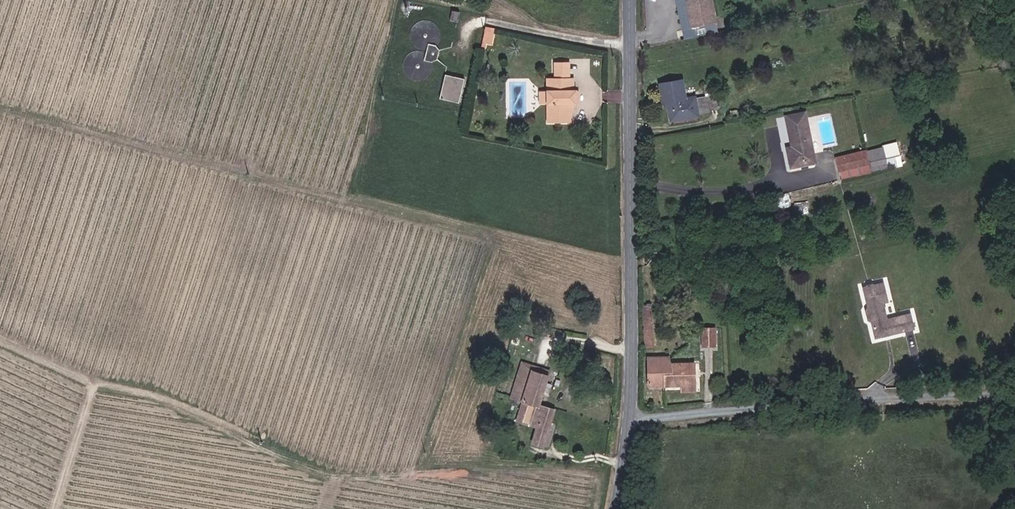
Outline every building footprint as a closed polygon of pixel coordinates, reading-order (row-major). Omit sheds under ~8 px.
[(708,0),(685,0),(690,26),(712,21),(708,0)] [(457,21),(466,23),(469,11),(460,9),(457,21)] [(445,47),(441,45),(444,33),(443,26),(440,20),(434,15),(427,14),(418,16),(412,21),(408,28),(407,35),(411,46),(402,57),(400,64),(401,73),(407,80),(415,83),(423,83),(430,79),(436,74),(438,68),(437,62),(441,63),(445,47)] [(497,42),(501,43),(504,29),(493,27),(489,40),(497,42)] [(486,50),(494,52),(497,42),(489,40),(486,50)] [(442,95),(461,100),(467,75),(448,70),(442,95)] [(580,88),(577,88),(578,73),(552,73),(551,85),(550,99),(549,122),(572,122),(573,102),(580,102),(580,88)] [(664,83),(665,92),(686,87),(685,79),(664,83)] [(721,107),(715,81),(705,83),(707,94),(710,109),(721,107)] [(540,98),(550,99),(551,85),(541,86),(540,98)] [(686,87),(665,92),(667,104),(671,103),(674,119),(700,114),(699,111),(710,109),(707,94),(688,98),(682,99),(681,94),(688,93),(686,87)] [(792,160),(814,156),(807,120),(790,124),(795,147),(790,148),(792,160)] [(837,157),(839,169),(871,162),(869,151),(837,157)] [(815,162),(814,156),(792,160),(793,166),(815,162)] [(871,162),(839,169),(840,172),(872,166),(871,162)] [(886,321),(882,304),(886,303),(882,285),(876,286),(876,284),(872,285),(872,287),(867,287),(872,309),(870,311),(872,319),(875,322),(879,338),(885,337),(888,338),(890,339),(892,338),(893,335),(917,329),(914,314),(886,321)] [(662,318),(650,319),(649,345),(662,345),(662,318)] [(713,332),(701,335),(701,345),(713,345),(713,332)] [(672,374),(671,365),(671,358),(661,358),(661,361),(649,361),(649,386),(664,386),(663,374),(672,374)] [(522,367),(533,372),(533,371),(536,362),(524,359),(522,367)] [(536,362),(533,371),(549,374),(551,367),(536,362)] [(693,364),(671,365),(672,374),(694,370),(693,364)] [(513,396),(524,399),(533,372),(522,367),(513,396)] [(694,370),(672,374),(673,385),(681,385),(696,384),(694,370)] [(534,442),(545,445),(555,409),(539,404),(548,377),(533,372),(524,399),(530,401),(524,421),(539,427),(534,442)] [(664,386),(673,385),(672,374),(663,374),(664,386)] [(696,384),(681,385),(682,395),(697,393),(696,384)] [(524,399),(520,414),(522,415),(520,420),(524,421),(530,401),(524,399)]
